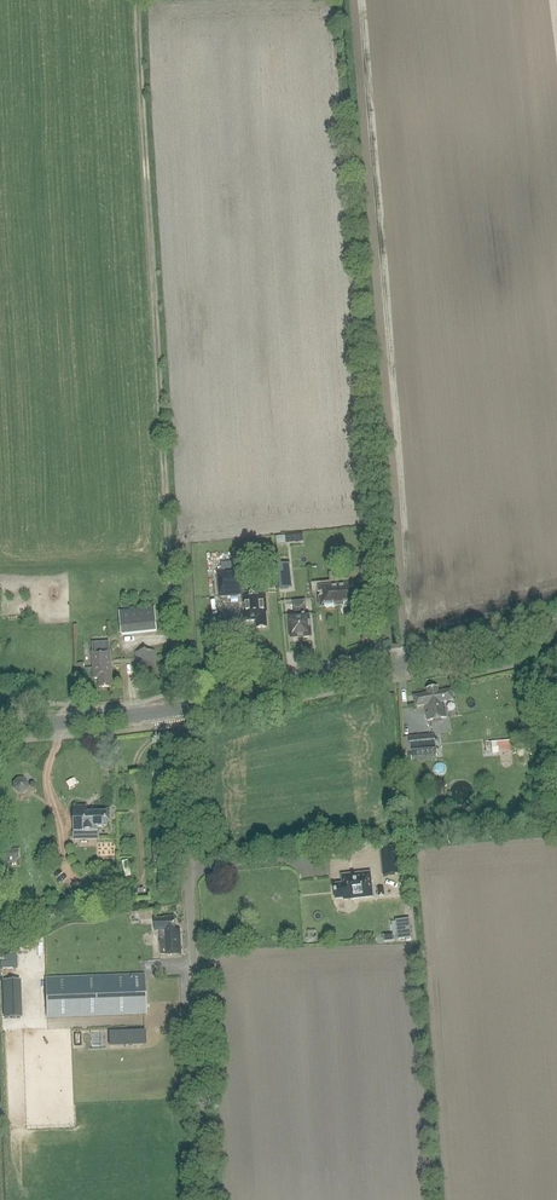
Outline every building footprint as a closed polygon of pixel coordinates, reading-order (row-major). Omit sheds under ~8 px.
[(291,562),(278,563),(279,589),(292,588),(291,562)] [(361,587),(359,573),(359,569),(345,570),(345,574),(329,575),(330,583),(311,585),(312,594),(320,593),(322,608),(358,605),(356,587),(361,587)] [(265,616),(267,616),(267,612),(265,612),(264,593),(245,594),(243,570),(217,572),(219,597),(241,596),(242,621),(253,621),(254,627),(266,626),(265,616)] [(369,586),(367,572),(359,573),(361,587),(369,586)] [(310,637),(309,622),(310,622),(310,615),(306,615),(305,601),(293,602),(294,617),(288,617),(289,625),(290,625),(292,639),(304,637),(304,638),(310,638),(310,637)] [(154,607),(118,611),(121,636),(157,632),(154,607)] [(110,651),(109,642),(92,643),(93,652),(92,652),(93,664),(93,668),(94,679),(99,679),(99,688),(111,687),(110,675),(112,675),(110,651)] [(155,651),(135,652),(137,681),(157,680),(155,651)] [(426,690),(427,695),(413,697),(415,707),(424,706),(427,721),(445,717),(443,702),(453,701),(451,691),(438,693),(437,688),(426,690)] [(435,734),(409,737),(410,751),(411,757),(436,755),(436,749),(435,734)] [(489,753),(513,751),(512,738),(488,741),(489,753)] [(12,783),(13,790),(18,794),(23,793),(28,789),(28,783),(23,779),(16,779),(12,783)] [(86,807),(73,807),(74,833),(97,833),(97,827),(106,827),(108,827),(107,819),(107,812),(86,812),(86,810),(86,807)] [(400,848),(380,850),(383,877),(402,875),(400,848)] [(3,850),(4,863),(19,862),(18,849),(3,850)] [(346,900),(373,897),(370,873),(342,876),(343,885),(334,886),(336,900),(337,900),(336,899),(344,898),(346,900)] [(160,954),(180,953),(180,930),(174,930),(174,917),(164,918),(164,919),(154,919),(155,931),(159,931),(160,954)] [(398,939),(412,939),(411,918),(397,919),(398,939)] [(144,974),(46,978),(47,1018),(145,1015),(144,974)] [(3,980),(5,1018),(22,1017),(21,979),(3,980)] [(129,1031),(117,1031),(118,1046),(130,1045),(129,1031)]
